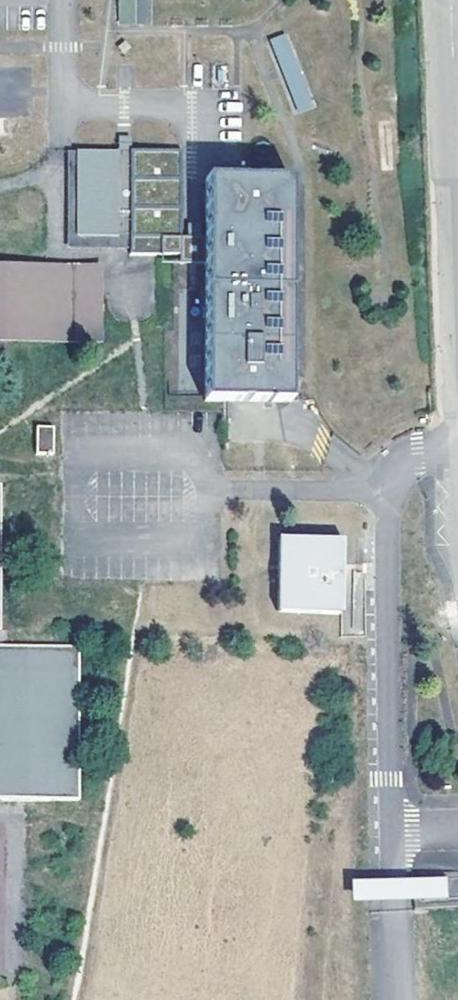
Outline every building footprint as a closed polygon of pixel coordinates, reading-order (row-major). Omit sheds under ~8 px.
[(118,24),(152,24),(152,0),(118,0),(118,24)] [(291,31),(273,36),(294,114),(312,109),(291,31)] [(30,115),(29,67),(0,68),(0,115),(30,115)] [(73,224),(73,151),(66,150),(67,246),(131,248),(131,233),(118,233),(118,236),(77,235),(77,224),(73,224)] [(205,399),(290,400),(290,180),(206,179),(204,237),(181,237),(181,152),(73,151),(73,224),(77,224),(77,235),(118,236),(118,233),(131,233),(131,248),(131,254),(164,254),(205,254),(205,399)] [(98,339),(98,268),(0,268),(0,339),(98,339)] [(36,427),(35,454),(53,455),(53,427),(36,427)] [(282,542),(282,614),(346,615),(347,543),(282,542)] [(79,798),(80,644),(0,645),(0,799),(79,798)]
